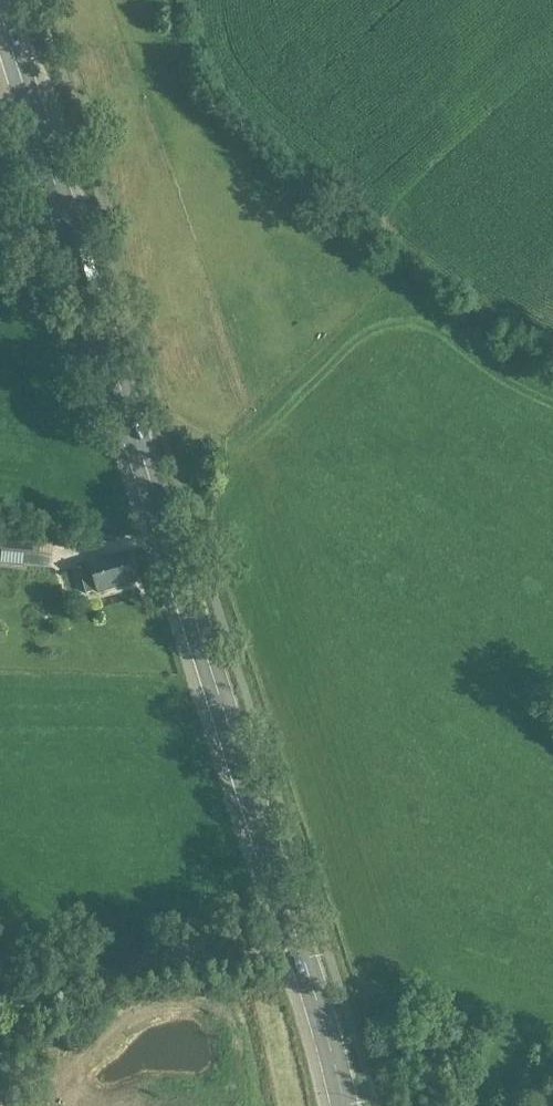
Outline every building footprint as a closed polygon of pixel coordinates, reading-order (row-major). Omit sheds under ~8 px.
[(5,527),(2,552),(36,555),(39,530),(5,527)] [(61,549),(82,550),(84,534),(62,532),(61,549)] [(80,570),(87,595),(100,591),(101,594),(138,583),(129,553),(92,564),(92,566),(80,570)]
